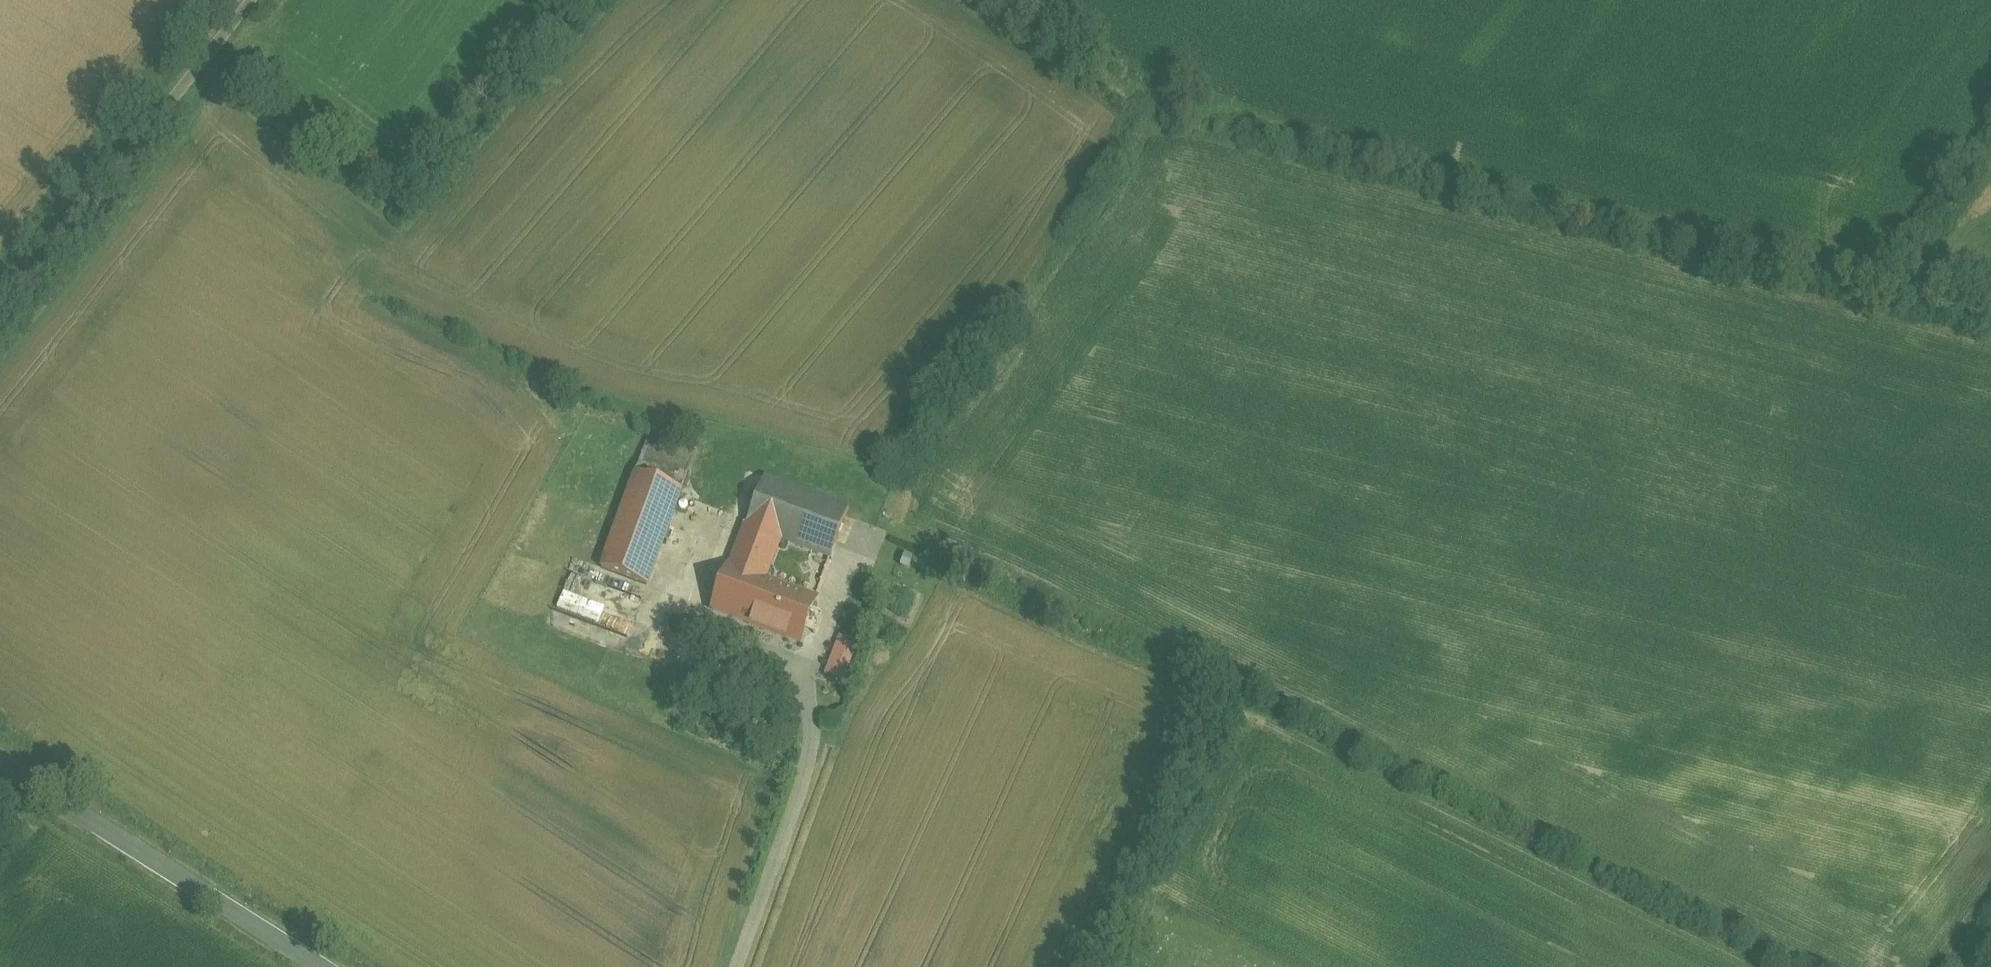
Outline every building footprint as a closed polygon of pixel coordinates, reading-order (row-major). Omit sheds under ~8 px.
[(635,457),(659,474),(667,463),(660,458),(671,443),(654,431),(635,457)] [(627,472),(596,571),(647,586),(678,488),(627,472)] [(812,598),(742,571),(730,603),(770,618),(770,617),(800,628),(812,598)] [(574,597),(568,614),(618,631),(624,614),(574,597)]
